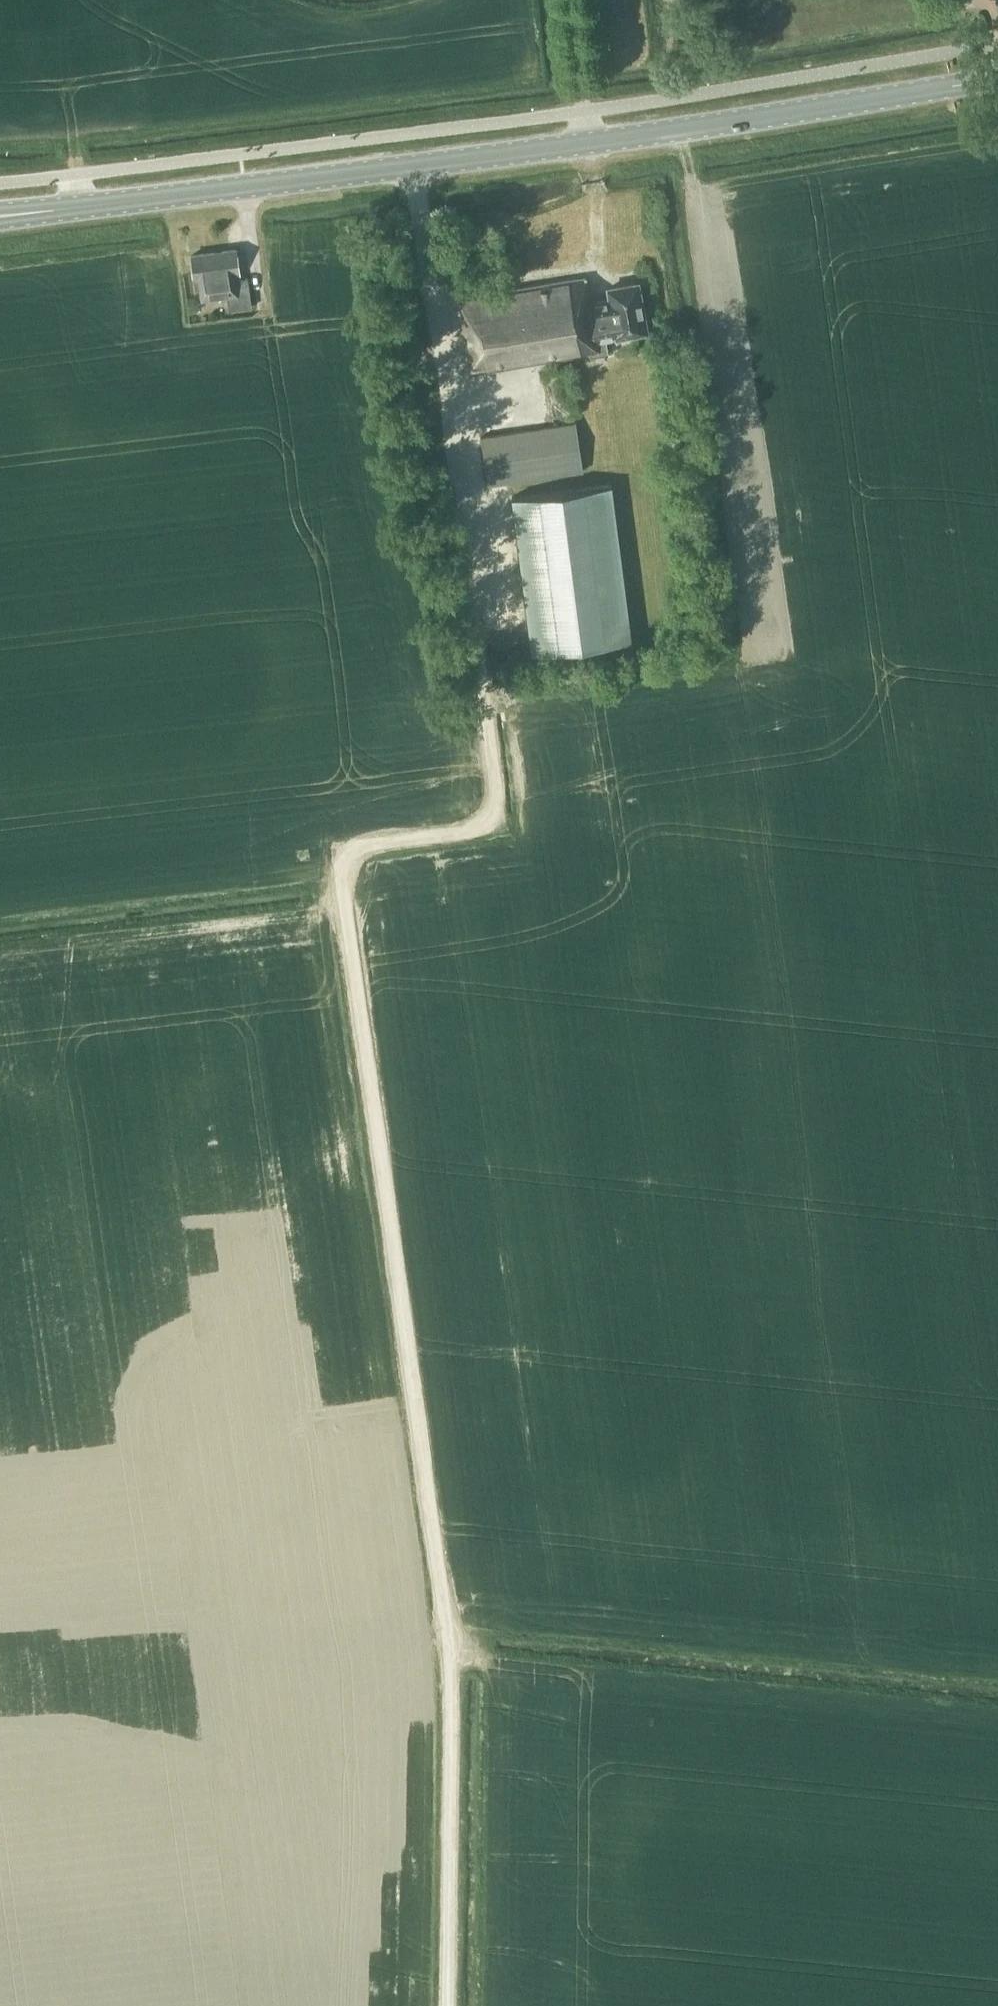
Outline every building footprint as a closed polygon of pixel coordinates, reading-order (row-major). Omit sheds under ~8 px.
[(228,310),(251,307),(247,278),(239,279),(235,250),(190,256),(195,289),(215,286),(217,297),(226,296),(228,310)] [(608,353),(606,339),(644,333),(641,315),(642,314),(641,304),(639,304),(636,285),(609,289),(610,298),(589,302),(585,278),(461,298),(473,373),(589,355),(589,357),(608,353)] [(550,417),(577,412),(569,366),(543,370),(550,417)] [(483,437),(491,485),(586,470),(579,422),(483,437)] [(615,484),(515,498),(537,652),(636,639),(615,484)]
